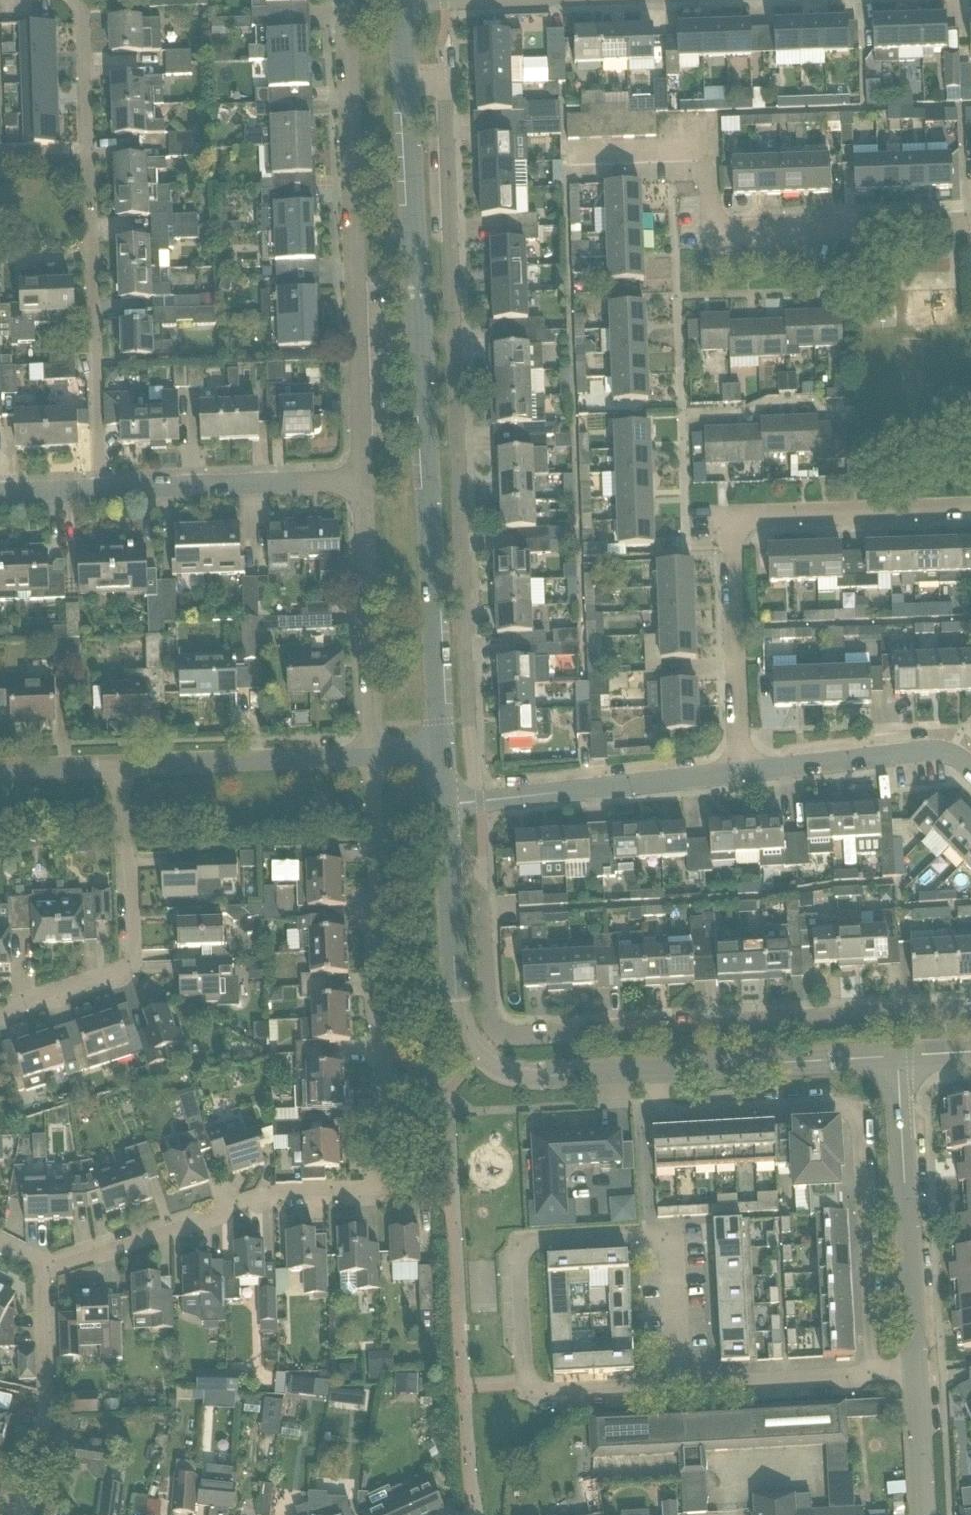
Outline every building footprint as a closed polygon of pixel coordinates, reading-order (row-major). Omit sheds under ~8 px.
[(306,0),(267,0),(267,9),(252,9),(252,19),(268,19),(290,18),(289,3),(306,2),(306,0)] [(921,18),(922,50),(947,50),(946,17),(921,18)] [(308,59),(307,31),(290,31),(290,18),(268,19),(252,19),(253,28),(268,27),(268,47),(249,47),(250,62),(268,61),(308,59)] [(898,51),(897,18),(873,19),(874,52),(875,64),(899,63),(899,62),(898,51)] [(922,50),(921,18),(897,18),(898,51),(899,62),(899,63),(923,63),(922,50)] [(111,21),(112,53),(162,52),(161,19),(111,21)] [(847,20),(823,21),(824,54),(849,53),(847,20)] [(823,21),(799,22),(800,55),(824,54),(823,21)] [(775,55),(800,55),(799,22),(774,23),(775,55)] [(21,24),(22,55),(56,54),(55,23),(21,24)] [(750,24),(726,25),(727,57),(752,56),(750,24)] [(703,58),(727,57),(726,25),(702,26),(703,58)] [(677,36),(665,37),(666,78),(679,77),(679,59),(703,58),(702,26),(677,26),(677,36)] [(653,27),(626,28),(628,63),(654,62),(653,27)] [(626,28),(600,29),(602,64),(628,63),(626,28)] [(602,64),(600,29),(574,30),(575,65),(602,64)] [(552,57),(565,57),(564,30),(551,31),(552,57)] [(475,34),(476,60),(510,59),(509,33),(475,34)] [(166,64),(191,63),(191,51),(165,52),(166,64)] [(57,84),(56,54),(22,55),(23,85),(57,84)] [(961,89),(960,65),(960,54),(945,54),(946,89),(961,89)] [(553,84),(566,84),(565,57),(552,57),(553,84)] [(309,88),(308,59),(268,61),(269,105),(293,104),(292,89),(309,88)] [(511,86),(510,59),(476,60),(477,87),(511,86)] [(191,75),(191,63),(166,64),(166,75),(191,75)] [(153,106),(152,89),(162,89),(162,77),(113,79),(114,107),(153,106)] [(668,113),(667,81),(653,82),(654,98),(654,99),(654,113),(656,113),(668,113)] [(23,85),(24,115),(58,113),(57,84),(23,85)] [(560,122),(560,103),(526,104),(522,99),(511,100),(511,86),(477,87),(478,113),(494,112),(494,126),(560,122)] [(961,89),(961,103),(970,103),(970,88),(961,89)] [(603,106),(603,93),(581,94),(581,108),(602,107),(603,106)] [(913,95),(900,96),(901,112),(914,111),(913,95)] [(888,96),(889,112),(901,112),(900,96),(888,96)] [(850,97),(827,98),(827,108),(851,107),(850,97)] [(654,113),(654,99),(654,98),(630,99),(630,106),(630,114),(633,114),(644,114),(654,113)] [(802,99),(803,109),(827,108),(827,98),(802,99)] [(802,99),(778,100),(778,110),(803,109),(802,99)] [(753,111),(753,101),(729,102),(729,111),(753,111)] [(705,111),(705,102),(680,103),(681,112),(705,111)] [(729,111),(729,102),(705,102),(705,111),(718,111),(729,111)] [(312,146),(311,117),(294,118),(293,104),(269,105),(270,131),(245,132),(246,148),(266,147),(272,148),(312,146)] [(153,121),(153,106),(114,107),(115,135),(164,134),(163,121),(153,121)] [(611,115),(622,115),(630,114),(630,106),(603,106),(602,107),(602,115),(611,115)] [(958,123),(958,110),(945,111),(945,124),(958,123)] [(901,112),(901,122),(926,121),(925,111),(914,111),(901,112)] [(901,122),(901,112),(889,112),(889,122),(901,122)] [(59,144),(58,113),(24,115),(25,145),(59,144)] [(657,137),(656,113),(654,113),(644,114),(645,138),(657,137)] [(633,114),(630,114),(622,115),(623,138),(634,138),(633,114)] [(644,114),(633,114),(634,138),(645,138),(644,114)] [(828,115),(828,124),(841,124),(841,128),(854,127),(853,114),(828,115)] [(600,115),(589,116),(590,139),(602,139),(600,115)] [(611,115),(602,115),(600,115),(602,139),(612,139),(611,115)] [(622,115),(611,115),(612,139),(623,138),(622,115)] [(803,125),(828,124),(828,115),(803,116),(803,125)] [(579,140),(578,116),(567,116),(568,140),(579,140)] [(589,116),(578,116),(579,140),(590,139),(589,116)] [(803,125),(803,116),(788,116),(788,126),(803,125)] [(772,127),(772,117),(755,118),(756,127),(772,127)] [(756,127),(755,118),(740,118),(740,128),(756,127)] [(513,138),(527,138),(561,136),(560,122),(494,126),(495,138),(479,138),(480,165),(514,163),(513,138)] [(168,134),(169,146),(194,145),(194,133),(168,134)] [(169,157),(195,156),(194,145),(169,146),(169,157)] [(313,174),(312,146),(272,148),(266,147),(267,176),(262,176),(262,190),(296,189),(295,175),(313,174)] [(951,157),(926,158),(927,190),(952,189),(951,157)] [(830,158),(805,159),(806,194),(831,193),(830,158)] [(903,190),(927,190),(926,158),(902,159),(903,190)] [(156,187),(155,171),(165,171),(164,159),(116,161),(117,189),(156,187)] [(806,194),(805,159),(781,160),(782,195),(806,194)] [(878,160),(879,191),(903,190),(902,159),(878,160)] [(757,161),(758,196),(782,195),(781,160),(757,161)] [(855,192),(879,191),(878,160),(854,160),(855,192)] [(733,196),(758,196),(757,161),(732,162),(733,196)] [(561,162),(552,162),(553,188),(562,188),(561,162)] [(515,189),(514,163),(480,165),(481,191),(515,189)] [(605,185),(606,210),(641,208),(640,184),(605,185)] [(169,215),(168,204),(171,204),(170,187),(156,187),(117,189),(118,217),(151,216),(152,228),(198,227),(197,215),(169,215)] [(571,187),(572,211),(581,211),(580,187),(571,187)] [(315,232),(313,204),(296,204),(296,189),(262,190),(263,209),(274,209),(275,233),(315,232)] [(506,217),(506,229),(538,228),(537,215),(516,216),(515,189),(481,191),(482,217),(506,217)] [(607,234),(642,232),(641,208),(606,210),(607,234)] [(582,234),(581,211),(572,211),(573,234),(582,234)] [(227,217),(218,218),(219,235),(241,234),(240,223),(227,224),(227,217)] [(168,253),(168,240),(198,238),(198,227),(152,228),(152,241),(119,243),(120,271),(159,269),(158,253),(168,253)] [(490,242),(491,269),(526,268),(525,241),(538,241),(538,228),(506,229),(506,242),(490,242)] [(316,261),(315,232),(275,233),(277,276),(299,275),(299,261),(316,261)] [(607,234),(608,258),(643,256),(642,232),(607,234)] [(582,243),(582,234),(573,234),(574,259),(582,259),(589,259),(588,243),(582,243)] [(608,258),(609,282),(611,282),(621,282),(644,281),(643,256),(608,258)] [(580,275),(583,275),(582,259),(574,259),(575,296),(582,295),(580,275)] [(567,292),(566,266),(556,266),(557,292),(567,292)] [(527,294),(526,268),(491,269),(493,295),(527,294)] [(159,285),(159,269),(120,271),(121,299),(169,297),(169,285),(159,285)] [(318,318),(317,290),(300,290),(299,275),(277,276),(278,319),(318,318)] [(621,282),(611,282),(611,293),(618,293),(621,293),(621,282)] [(72,283),(47,284),(48,325),(61,324),(61,333),(74,333),(72,283)] [(48,325),(47,284),(21,285),(22,306),(11,306),(12,347),(18,346),(18,343),(36,342),(34,325),(48,325)] [(510,321),(510,334),(542,332),(542,319),(528,320),(527,294),(493,295),(494,322),(510,321)] [(201,308),(200,296),(175,297),(175,309),(201,308)] [(610,330),(646,329),(645,304),(609,305),(610,330)] [(11,306),(0,306),(0,336),(12,335),(11,306)] [(220,325),(219,307),(201,308),(175,309),(154,310),(154,323),(122,324),(123,357),(173,355),(172,343),(161,343),(161,328),(177,327),(177,322),(194,322),(194,326),(220,325)] [(842,311),(813,312),(814,347),(843,346),(842,311)] [(813,312),(785,313),(785,349),(814,347),(813,312)] [(757,322),(758,358),(786,357),(785,349),(785,313),(785,321),(757,322)] [(575,316),(575,331),(585,331),(584,315),(575,316)] [(730,351),(729,323),(729,316),(700,316),(700,317),(701,352),(730,351)] [(319,347),(318,318),(278,319),(280,363),(302,362),(302,348),(319,347)] [(758,358),(757,322),(729,323),(730,351),(731,359),(758,358)] [(646,353),(646,329),(610,330),(611,354),(646,353)] [(586,355),(585,331),(575,331),(576,356),(586,355)] [(530,372),(529,346),(555,345),(555,336),(567,336),(567,332),(542,332),(510,334),(511,346),(495,347),(495,357),(490,357),(490,374),(496,374),(496,373),(530,372)] [(50,354),(50,366),(75,365),(75,353),(50,354)] [(647,377),(646,353),(611,354),(612,378),(647,377)] [(587,379),(586,355),(576,356),(577,379),(587,379)] [(322,430),(321,400),(284,401),(283,385),(286,385),(285,364),(267,365),(269,419),(281,418),(282,439),(314,438),(314,435),(317,434),(320,433),(322,430)] [(45,382),(76,380),(75,365),(50,366),(44,366),(45,382)] [(204,387),(203,366),(186,367),(187,388),(204,387)] [(2,368),(2,395),(16,394),(15,367),(12,368),(2,368)] [(187,388),(186,367),(174,367),(174,388),(187,388)] [(229,391),(228,391),(230,441),(259,440),(258,401),(239,402),(238,368),(228,369),(229,391)] [(570,396),(569,370),(560,371),(561,397),(570,396)] [(496,373),(497,399),(531,398),(530,372),(496,373)] [(787,375),(787,384),(796,383),(796,374),(787,375)] [(787,384),(787,375),(778,375),(778,384),(787,384)] [(648,401),(647,377),(612,378),(613,403),(648,401)] [(587,395),(587,379),(577,379),(578,395),(587,395)] [(835,383),(835,391),(827,391),(827,400),(845,399),(844,382),(835,383)] [(797,392),(796,383),(787,384),(788,393),(797,392)] [(787,384),(778,384),(779,393),(788,393),(787,384)] [(732,395),(741,394),(740,385),(731,386),(732,395)] [(732,395),(731,386),(722,386),(722,395),(732,395)] [(230,441),(228,391),(216,391),(217,403),(200,404),(201,442),(230,441)] [(178,443),(176,392),(163,393),(163,403),(148,403),(149,411),(150,444),(151,444),(151,450),(166,450),(166,444),(178,443)] [(741,394),(732,395),(732,404),(741,403),(741,394)] [(121,422),(122,445),(150,444),(149,411),(132,412),(132,395),(105,396),(106,427),(107,427),(107,423),(121,422)] [(732,395),(722,395),(723,404),(732,404),(732,395)] [(532,425),(531,398),(497,399),(497,409),(492,409),(492,426),(514,425),(514,437),(546,436),(556,436),(556,425),(546,425),(546,424),(532,425)] [(18,449),(47,448),(46,414),(30,415),(30,405),(16,405),(18,449)] [(88,412),(46,414),(47,448),(76,447),(75,427),(89,427),(88,412)] [(590,451),(588,416),(579,416),(580,452),(590,451)] [(817,417),(789,418),(790,454),(817,453),(818,460),(817,417)] [(817,417),(818,460),(847,459),(846,424),(818,425),(817,417)] [(789,418),(761,419),(762,462),(763,462),(762,455),(790,454),(789,418)] [(760,427),(733,428),(734,463),(762,462),(761,419),(760,419),(760,427)] [(616,450),(650,449),(649,424),(615,425),(616,450)] [(705,464),(734,463),(733,428),(704,429),(705,464)] [(499,451),(500,478),(534,477),(534,476),(548,475),(546,436),(514,437),(514,451),(499,451)] [(651,473),(650,449),(616,450),(617,474),(651,473)] [(590,451),(580,452),(581,468),(590,467),(590,451)] [(652,497),(651,473),(617,474),(618,498),(652,497)] [(573,488),(573,475),(564,475),(564,488),(573,488)] [(500,478),(501,504),(535,502),(534,477),(500,478)] [(582,500),(591,500),(590,483),(581,484),(582,500)] [(653,521),(652,497),(618,498),(619,522),(653,521)] [(592,523),(591,500),(582,500),(583,524),(592,523)] [(536,529),(535,502),(501,504),(502,530),(517,530),(518,542),(550,541),(550,529),(536,529)] [(654,546),(653,521),(619,522),(620,547),(654,546)] [(300,563),(304,563),(304,559),(303,532),(298,532),(297,522),(285,523),(286,527),(269,527),(271,571),(289,570),(289,565),(301,565),(300,563)] [(309,532),(303,532),(304,559),(304,563),(310,563),(310,565),(320,564),(321,592),(347,591),(346,560),(338,560),(337,525),(320,526),(320,522),(308,522),(309,532)] [(592,523),(583,524),(584,558),(608,557),(608,544),(593,545),(592,523)] [(207,526),(209,575),(245,573),(244,560),(241,561),(240,525),(219,525),(219,538),(208,538),(208,526),(207,526)] [(173,576),(209,575),(207,526),(207,529),(195,530),(195,526),(174,527),(176,563),(172,563),(173,576)] [(530,582),(529,555),(551,554),(550,541),(518,542),(518,555),(494,556),(496,583),(530,582)] [(961,541),(937,542),(938,574),(939,586),(963,585),(962,574),(961,541)] [(961,541),(962,574),(963,585),(970,585),(970,541),(961,541)] [(938,574),(937,542),(913,543),(915,575),(915,587),(926,586),(926,575),(938,574)] [(866,576),(854,576),(855,590),(878,589),(878,576),(891,576),(890,543),(865,544),(866,576)] [(913,543),(890,543),(891,576),(903,576),(904,587),(915,587),(915,575),(913,543)] [(841,545),(816,546),(818,581),(837,580),(838,591),(855,590),(854,576),(842,577),(841,545)] [(28,553),(16,553),(18,601),(66,599),(64,561),(57,561),(53,565),(54,572),(47,572),(46,552),(45,552),(45,546),(28,547),(28,553)] [(794,582),(818,581),(816,546),(793,547),(794,582)] [(768,548),(769,583),(794,582),(793,547),(768,548)] [(145,571),(144,548),(112,549),(113,592),(146,591),(146,598),(158,598),(157,570),(145,571)] [(81,593),(113,592),(112,549),(79,551),(81,593)] [(18,601),(16,553),(0,554),(0,601),(18,601)] [(657,563),(658,588),(693,587),(692,562),(657,563)] [(585,591),(594,591),(593,574),(585,575),(585,591)] [(258,618),(258,602),(257,577),(243,578),(245,618),(258,618)] [(269,577),(257,577),(258,602),(270,602),(269,577)] [(578,605),(577,579),(567,579),(569,606),(578,605)] [(162,582),(163,601),(163,613),(163,621),(177,621),(176,581),(162,582)] [(496,583),(496,609),(531,608),(530,582),(496,583)] [(694,611),(693,587),(658,588),(659,612),(694,611)] [(594,591),(585,591),(586,607),(594,606),(594,591)] [(306,605),(307,616),(332,615),(332,604),(306,605)] [(68,639),(81,638),(80,605),(66,606),(67,628),(68,639)] [(940,618),(940,605),(927,606),(916,606),(917,619),(940,618)] [(951,605),(940,605),(940,618),(952,617),(951,605)] [(892,606),(892,620),(917,619),(916,606),(892,606)] [(856,608),(856,611),(856,621),(868,620),(868,607),(856,608)] [(532,634),(531,608),(496,609),(497,635),(513,634),(514,648),(546,646),(545,633),(532,634)] [(659,612),(660,636),(695,635),(694,611),(659,612)] [(856,611),(819,613),(819,622),(856,621),(856,611)] [(163,613),(149,614),(150,635),(164,634),(163,621),(163,613)] [(819,622),(819,613),(803,613),(804,623),(819,622)] [(771,623),(787,622),(786,614),(771,615),(771,623)] [(288,616),(288,632),(332,630),(332,615),(307,616),(288,616)] [(245,618),(241,619),(242,660),(259,661),(258,618),(245,618)] [(587,638),(597,638),(596,623),(587,623),(587,638)] [(942,625),(943,635),(960,634),(960,624),(942,625)] [(960,634),(970,634),(970,624),(960,624),(960,634)] [(915,626),(897,627),(897,637),(915,636),(915,626)] [(915,626),(915,636),(934,635),(934,626),(915,626)] [(67,628),(54,628),(55,639),(68,639),(67,628)] [(844,629),(844,638),(881,637),(880,628),(844,629)] [(828,630),(828,638),(844,638),(844,629),(828,630)] [(796,632),(796,641),(813,640),(813,631),(796,632)] [(764,633),(765,642),(796,641),(796,632),(764,633)] [(165,663),(164,634),(150,635),(146,635),(147,671),(164,671),(164,663),(165,663)] [(696,660),(695,635),(660,636),(661,661),(696,660)] [(603,638),(597,638),(587,638),(588,676),(604,676),(603,638)] [(68,639),(55,639),(56,667),(69,667),(69,658),(68,639)] [(533,685),(548,684),(547,658),(561,658),(561,646),(546,646),(514,648),(514,659),(499,660),(499,686),(533,685)] [(961,655),(962,693),(970,692),(970,654),(961,655)] [(343,700),(342,655),(289,657),(290,693),(323,692),(323,701),(343,700)] [(916,656),(918,694),(940,693),(939,655),(916,656)] [(940,693),(962,693),(961,655),(939,655),(940,693)] [(895,695),(918,694),(916,656),(893,657),(895,695)] [(237,707),(236,660),(179,662),(180,697),(235,695),(236,707),(237,707)] [(870,669),(845,670),(846,705),(871,704),(870,669)] [(845,670),(821,671),(822,706),(846,705),(845,670)] [(164,671),(147,671),(125,672),(126,685),(107,685),(108,688),(93,689),(94,709),(105,708),(106,720),(146,718),(145,684),(165,683),(164,671)] [(821,671),(797,672),(799,707),(822,706),(821,671)] [(799,707),(797,672),(773,673),(774,708),(799,707)] [(608,675),(604,676),(588,676),(589,683),(590,710),(601,709),(600,696),(609,696),(608,675)] [(53,688),(52,676),(40,676),(40,681),(30,681),(30,678),(0,679),(0,706),(12,706),(12,723),(29,723),(30,721),(54,720),(53,688)] [(698,707),(697,682),(662,684),(663,708),(698,707)] [(590,710),(589,683),(575,683),(576,711),(590,710)] [(534,712),(533,685),(499,686),(500,713),(534,712)] [(699,732),(698,707),(663,708),(664,733),(699,732)] [(591,723),(602,722),(601,709),(590,710),(591,723)] [(591,736),(591,723),(590,710),(576,711),(577,736),(591,736)] [(534,712),(500,713),(501,739),(535,738),(540,742),(548,741),(552,737),(551,712),(534,712)] [(591,723),(591,736),(603,736),(602,722),(591,723)] [(932,833),(960,805),(959,805),(953,811),(937,795),(909,822),(925,839),(932,833)] [(813,810),(805,810),(807,834),(795,835),(796,867),(809,866),(809,856),(832,855),(831,843),(829,809),(829,803),(813,804),(813,810)] [(960,805),(932,833),(947,849),(970,826),(970,817),(960,805)] [(893,846),(892,822),(880,822),(879,806),(853,807),(855,842),(857,841),(858,856),(881,854),(893,854),(893,846)] [(829,809),(831,843),(855,842),(853,807),(829,809)] [(796,867),(795,835),(783,836),(782,814),(766,815),(766,820),(757,821),(759,855),(784,854),(784,868),(796,867)] [(759,855),(757,821),(734,822),(736,856),(738,856),(759,855)] [(892,822),(893,846),(901,846),(900,821),(892,822)] [(710,840),(698,841),(700,874),(713,873),(712,863),(736,862),(736,856),(734,822),(709,824),(710,840)] [(613,845),(601,846),(603,879),(616,879),(616,874),(640,873),(639,862),(637,828),(636,823),(621,824),(622,829),(612,829),(613,845)] [(685,825),(661,826),(663,860),(686,859),(687,875),(700,874),(698,841),(686,841),(685,825)] [(637,828),(639,862),(663,860),(661,826),(637,828)] [(947,849),(963,865),(970,857),(970,826),(947,849)] [(563,832),(565,864),(589,863),(590,880),(603,879),(601,846),(589,847),(588,830),(563,832)] [(563,832),(540,833),(542,866),(565,864),(563,832)] [(515,835),(517,867),(542,866),(540,833),(515,835)] [(893,854),(895,879),(903,878),(902,850),(901,846),(893,846),(893,854)] [(297,864),(298,886),(307,886),(344,885),(344,863),(322,864),(321,851),(297,852),(297,864)] [(162,870),(163,898),(218,895),(220,893),(220,882),(237,882),(236,855),(195,857),(196,869),(162,870)] [(963,865),(970,873),(970,857),(963,865)] [(833,882),(857,881),(857,871),(833,872),(833,882)] [(345,907),(344,885),(307,886),(298,886),(299,919),(324,919),(324,908),(345,907)] [(762,894),(761,885),(737,886),(737,895),(762,894)] [(834,890),(835,899),(858,898),(858,888),(834,890)] [(59,943),(84,942),(83,922),(111,921),(110,890),(92,891),(92,896),(82,896),(82,891),(57,892),(57,908),(59,943)] [(665,899),(664,890),(640,892),(640,901),(665,899)] [(20,898),(22,931),(34,931),(34,944),(59,943),(57,908),(56,892),(32,893),(32,898),(20,898)] [(937,893),(938,902),(957,901),(956,892),(937,893)] [(544,906),(544,897),(543,893),(518,895),(519,908),(544,906)] [(919,894),(920,904),(938,902),(937,893),(919,894)] [(544,897),(544,906),(567,905),(567,895),(544,897)] [(11,965),(10,932),(22,931),(20,898),(7,899),(8,919),(0,919),(0,966),(11,965)] [(757,914),(756,902),(738,903),(739,914),(757,914)] [(173,962),(196,961),(232,959),(224,951),(223,916),(227,916),(232,921),(232,922),(240,922),(240,930),(245,936),(256,935),(261,929),(261,922),(266,921),(266,912),(266,906),(214,908),(215,920),(177,921),(177,929),(183,928),(186,932),(180,938),(181,942),(173,942),(173,962)] [(642,909),(642,918),(666,917),(666,907),(642,909)] [(958,919),(970,918),(970,908),(958,909),(958,919)] [(642,918),(641,909),(630,910),(631,921),(642,921),(642,918)] [(931,911),(932,920),(951,919),(951,909),(931,911)] [(277,911),(266,912),(266,921),(282,921),(277,911)] [(874,929),(860,930),(862,967),(864,967),(863,962),(888,960),(887,944),(898,943),(896,911),(873,913),(874,929)] [(913,912),(914,922),(932,920),(931,911),(913,912)] [(568,921),(568,913),(545,914),(545,923),(568,921)] [(520,929),(545,927),(545,923),(545,914),(519,916),(520,929)] [(818,916),(799,917),(801,949),(813,948),(814,965),(838,963),(836,931),(838,931),(837,924),(819,925),(818,916)] [(801,949),(799,917),(787,918),(787,927),(764,928),(764,943),(766,975),(766,980),(782,979),(782,974),(791,974),(790,950),(801,949)] [(693,963),(704,962),(703,931),(702,918),(691,919),(691,932),(690,932),(691,947),(668,949),(667,949),(669,986),(694,984),(693,963)] [(310,953),(347,952),(346,930),(324,931),(324,919),(299,919),(300,953),(310,953)] [(716,930),(703,931),(704,962),(717,961),(718,983),(734,982),(734,977),(742,977),(740,944),(740,938),(716,939),(716,930)] [(839,968),(862,967),(860,930),(838,931),(836,931),(838,963),(839,968)] [(621,984),(645,982),(643,950),(644,950),(643,933),(631,934),(631,943),(619,944),(619,935),(606,936),(607,968),(620,967),(621,984)] [(572,953),(570,954),(572,986),(597,985),(596,968),(607,968),(606,936),(593,937),(594,946),(571,947),(572,953)] [(658,949),(644,950),(643,950),(645,982),(645,987),(669,986),(667,949),(668,949),(668,938),(657,939),(658,949)] [(958,980),(970,980),(970,941),(956,942),(958,980)] [(547,955),(546,942),(522,944),(522,956),(524,989),(548,988),(547,955)] [(936,982),(958,980),(956,942),(933,944),(936,982)] [(758,975),(766,975),(764,943),(740,944),(742,977),(742,982),(758,981),(758,975)] [(936,982),(933,944),(910,945),(913,983),(936,982)] [(348,974),(347,952),(310,953),(310,974),(301,975),(301,987),(327,986),(326,975),(348,974)] [(564,987),(572,986),(570,954),(547,955),(548,988),(549,993),(565,992),(564,987)] [(233,978),(232,959),(196,961),(197,973),(179,973),(180,998),(206,997),(206,1002),(218,1002),(219,1008),(240,1007),(239,978),(233,978)] [(312,998),(312,1020),(349,1019),(349,997),(327,998),(327,986),(301,987),(301,999),(312,998)] [(149,1031),(137,1034),(143,1053),(148,1067),(168,1060),(164,1049),(184,1042),(180,1029),(175,1030),(167,1006),(143,1014),(149,1031)] [(122,1060),(131,1056),(143,1053),(137,1034),(136,1029),(124,1032),(118,1011),(99,1017),(110,1053),(113,1062),(122,1060)] [(110,1053),(99,1017),(76,1024),(83,1045),(73,1048),(80,1073),(91,1069),(113,1062),(110,1053)] [(350,1041),(349,1019),(312,1020),(313,1041),(296,1042),(296,1054),(321,1053),(321,1042),(350,1041)] [(54,1032),(34,1038),(45,1073),(65,1067),(68,1076),(80,1073),(73,1048),(60,1052),(54,1032)] [(18,1066),(7,1069),(15,1093),(25,1090),(26,1092),(48,1086),(44,1074),(45,1073),(34,1038),(12,1045),(18,1066)] [(344,1087),(344,1064),(322,1065),(321,1053),(296,1054),(297,1088),(307,1087),(344,1087)] [(345,1109),(344,1087),(307,1087),(297,1088),(299,1121),(325,1121),(343,1121),(343,1109),(345,1109)] [(194,1092),(179,1097),(188,1125),(203,1121),(194,1092)] [(949,1101),(950,1118),(941,1118),(942,1135),(951,1135),(952,1152),(966,1151),(967,1166),(958,1167),(959,1184),(968,1183),(970,1215),(961,1216),(962,1233),(970,1233),(970,1234),(970,1100),(949,1101)] [(206,1130),(212,1150),(215,1159),(227,1156),(233,1175),(264,1165),(259,1149),(265,1147),(260,1131),(242,1136),(237,1121),(206,1130)] [(299,1136),(299,1121),(289,1122),(274,1122),(274,1137),(288,1137),(299,1136)] [(840,1216),(837,1171),(841,1170),(838,1123),(794,1125),(794,1129),(774,1130),(773,1130),(775,1164),(775,1169),(793,1168),(794,1190),(809,1189),(810,1219),(815,1218),(840,1216)] [(773,1130),(774,1130),(774,1124),(754,1125),(756,1165),(775,1164),(773,1130)] [(756,1165),(754,1125),(734,1126),(736,1166),(756,1165)] [(736,1166),(734,1126),(714,1127),(716,1167),(736,1166)] [(716,1167),(714,1127),(694,1129),(696,1168),(716,1167)] [(696,1168),(694,1129),(674,1130),(676,1170),(695,1168),(696,1168)] [(676,1170),(674,1130),(657,1130),(649,1131),(650,1148),(654,1148),(655,1171),(676,1170)] [(182,1151),(164,1156),(165,1157),(170,1176),(175,1175),(180,1191),(208,1183),(198,1146),(194,1133),(177,1138),(182,1151)] [(634,1171),(633,1144),(621,1145),(620,1133),(532,1137),(537,1217),(567,1216),(564,1178),(569,1177),(576,1170),(576,1165),(622,1163),(622,1172),(634,1171)] [(47,1158),(48,1135),(36,1135),(35,1158),(47,1158)] [(338,1151),(338,1135),(304,1136),(305,1169),(301,1169),(302,1181),(326,1180),(325,1168),(339,1168),(339,1164),(343,1164),(342,1151),(338,1151)] [(130,1166),(118,1170),(130,1207),(153,1200),(146,1176),(157,1173),(148,1144),(125,1151),(130,1166)] [(93,1162),(81,1164),(87,1194),(99,1190),(106,1214),(130,1207),(118,1170),(97,1176),(93,1162)] [(86,1195),(87,1194),(81,1164),(69,1165),(70,1181),(48,1182),(49,1221),(73,1220),(72,1195),(86,1195)] [(49,1221),(48,1182),(25,1182),(25,1168),(14,1167),(8,1200),(24,1197),(25,1222),(49,1221)] [(613,1198),(614,1222),(638,1221),(637,1197),(613,1198)] [(777,1202),(757,1203),(757,1213),(777,1212),(777,1202)] [(757,1203),(737,1205),(737,1214),(757,1213),(757,1203)] [(737,1205),(717,1206),(718,1215),(737,1214),(737,1205)] [(717,1206),(697,1207),(698,1216),(718,1215),(717,1206)] [(697,1207),(677,1208),(678,1217),(698,1216),(697,1207)] [(677,1208),(657,1209),(658,1218),(678,1217),(677,1208)] [(817,1245),(847,1244),(846,1215),(840,1216),(815,1218),(817,1245)] [(790,1218),(781,1219),(781,1234),(791,1233),(790,1218)] [(715,1251),(751,1249),(749,1221),(711,1223),(711,1224),(714,1224),(715,1251)] [(420,1312),(433,1311),(431,1267),(419,1268),(418,1228),(390,1229),(391,1265),(393,1265),(394,1283),(419,1282),(420,1312)] [(354,1294),(357,1290),(380,1289),(379,1246),(378,1246),(378,1252),(367,1252),(366,1230),(341,1231),(342,1241),(339,1242),(340,1275),(341,1275),(342,1290),(345,1294),(354,1294)] [(304,1273),(305,1296),(329,1295),(327,1256),(315,1257),(314,1232),(286,1233),(288,1273),(304,1273)] [(776,1248),(775,1232),(766,1233),(767,1248),(776,1248)] [(240,1281),(264,1280),(263,1243),(234,1244),(235,1264),(224,1264),(224,1283),(225,1301),(241,1300),(240,1287),(240,1281)] [(849,1272),(847,1244),(817,1245),(818,1273),(849,1272)] [(791,1247),(782,1247),(783,1262),(792,1262),(791,1247)] [(963,1349),(970,1348),(970,1248),(958,1249),(959,1266),(950,1266),(951,1283),(960,1283),(961,1315),(952,1315),(953,1332),(962,1332),(963,1349)] [(715,1251),(717,1279),(752,1277),(751,1249),(715,1251)] [(589,1255),(587,1255),(589,1289),(610,1288),(611,1314),(631,1312),(627,1253),(627,1251),(626,1251),(626,1253),(592,1255),(589,1255)] [(549,1255),(547,1255),(551,1317),(570,1316),(569,1298),(590,1297),(589,1289),(587,1255),(549,1257),(549,1255)] [(225,1301),(224,1283),(211,1283),(210,1259),(183,1260),(185,1298),(201,1298),(201,1323),(225,1322),(225,1303),(225,1301)] [(777,1260),(768,1261),(768,1276),(777,1276),(777,1260)] [(850,1300),(849,1272),(818,1273),(820,1301),(850,1300)] [(793,1275),(784,1275),(785,1290),(794,1290),(793,1275)] [(160,1276),(132,1277),(133,1317),(152,1317),(152,1330),(173,1329),(172,1293),(160,1293),(160,1276)] [(752,1277),(717,1279),(718,1307),(754,1305),(752,1277)] [(14,1348),(13,1311),(15,1312),(16,1311),(9,1309),(16,1295),(0,1287),(0,1348),(14,1348)] [(778,1288),(769,1289),(770,1304),(779,1304),(778,1288)] [(276,1289),(259,1290),(261,1323),(277,1322),(276,1289)] [(101,1337),(102,1359),(122,1359),(121,1324),(109,1325),(108,1294),(104,1294),(103,1292),(76,1293),(77,1314),(59,1314),(60,1358),(62,1358),(61,1344),(97,1343),(97,1338),(101,1337)] [(821,1329),(852,1328),(850,1300),(820,1301),(821,1329)] [(794,1303),(785,1303),(786,1318),(795,1318),(794,1303)] [(718,1307),(720,1335),(756,1333),(754,1305),(718,1307)] [(613,1344),(592,1345),(593,1357),(594,1374),(595,1374),(615,1373),(628,1372),(633,1372),(633,1374),(634,1374),(634,1372),(631,1312),(611,1314),(612,1328),(613,1344)] [(570,1316),(551,1317),(554,1379),(555,1379),(555,1376),(594,1374),(593,1357),(592,1345),(592,1333),(571,1334),(570,1316)] [(780,1317),(771,1317),(771,1332),(780,1331),(780,1317)] [(853,1351),(852,1328),(821,1329),(823,1358),(836,1358),(837,1362),(854,1361),(854,1351),(853,1351)] [(797,1346),(796,1330),(787,1331),(788,1346),(797,1346)] [(719,1364),(757,1362),(756,1333),(720,1335),(721,1363),(719,1363),(719,1364)] [(781,1344),(772,1345),(773,1360),(782,1360),(781,1344)] [(19,1380),(36,1380),(36,1352),(18,1353),(19,1380)] [(371,1371),(392,1370),(391,1354),(383,1354),(383,1353),(370,1353),(371,1371)] [(225,1393),(226,1372),(212,1372),(212,1392),(225,1393)] [(226,1372),(225,1393),(238,1393),(239,1373),(226,1372)] [(188,1373),(178,1373),(178,1383),(188,1383),(188,1373)] [(970,1382),(958,1388),(970,1419),(970,1384),(970,1382)] [(331,1391),(329,1403),(341,1404),(343,1391),(331,1390),(331,1391)] [(97,1395),(69,1396),(70,1413),(98,1412),(97,1395)] [(168,1395),(168,1410),(175,1411),(176,1395),(168,1395)] [(265,1400),(262,1424),(281,1426),(284,1402),(265,1400)] [(844,1402),(589,1417),(592,1459),(846,1444),(844,1402)] [(0,1411),(0,1433),(6,1435),(10,1414),(0,1411)] [(171,1412),(163,1415),(166,1423),(173,1421),(171,1412)] [(106,1465),(107,1451),(78,1447),(76,1461),(106,1465)] [(199,1506),(210,1507),(209,1514),(229,1514),(229,1509),(233,1509),(235,1493),(235,1486),(236,1474),(232,1474),(233,1469),(207,1467),(205,1483),(201,1482),(199,1506)] [(195,1514),(198,1476),(175,1474),(172,1512),(195,1514)] [(813,1512),(813,1514),(864,1514),(864,1510),(855,1510),(855,1506),(854,1495),(852,1474),(849,1474),(828,1475),(830,1511),(813,1512)] [(591,1514),(603,1514),(605,1514),(597,1481),(584,1484),(591,1514)] [(100,1514),(120,1514),(124,1486),(104,1483),(100,1514)] [(358,1514),(435,1514),(445,1510),(432,1483),(405,1495),(401,1486),(390,1491),(395,1501),(368,1512),(368,1494),(359,1493),(358,1514)] [(905,1483),(887,1484),(888,1496),(906,1495),(905,1483)] [(258,1514),(271,1514),(272,1507),(274,1486),(262,1484),(258,1514)] [(308,1506),(311,1514),(348,1514),(348,1508),(348,1507),(348,1504),(348,1502),(348,1499),(327,1498),(328,1493),(309,1492),(308,1505),(308,1506)] [(754,1498),(755,1509),(755,1514),(813,1514),(813,1512),(812,1512),(811,1496),(794,1496),(754,1498)] [(662,1514),(678,1514),(677,1503),(662,1504),(662,1514)] [(308,1506),(295,1510),(296,1514),(311,1514),(308,1506)]
